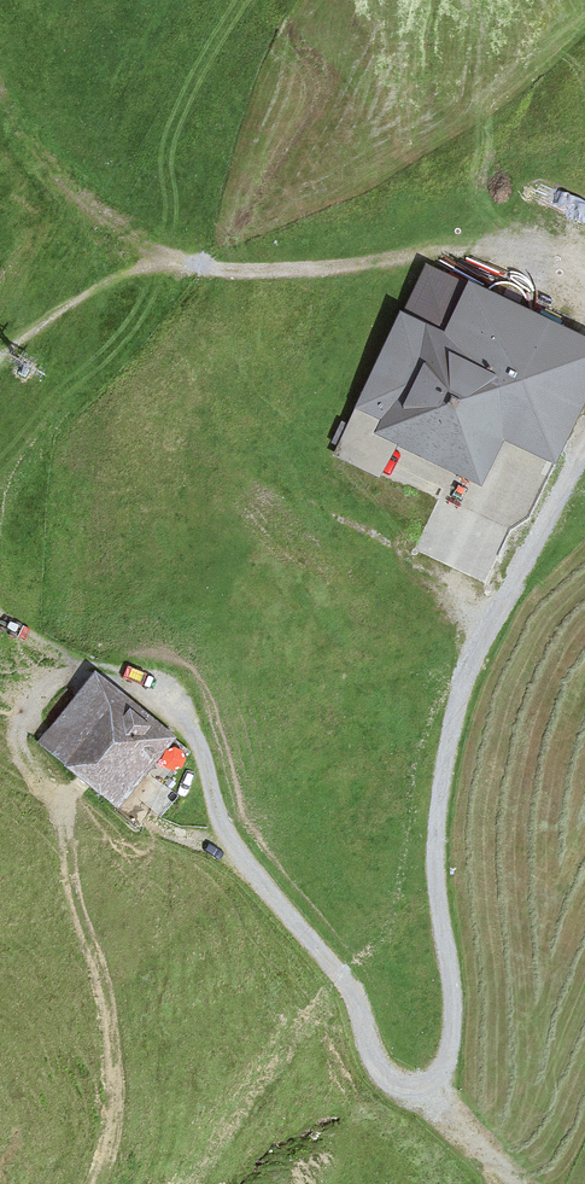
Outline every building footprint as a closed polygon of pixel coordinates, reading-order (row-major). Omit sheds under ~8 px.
[(584,406),(584,338),(428,265),(335,456),(382,479),(397,447),(482,486),(504,438),(558,463),(584,406)] [(94,678),(41,747),(128,813),(181,744),(94,678)]
